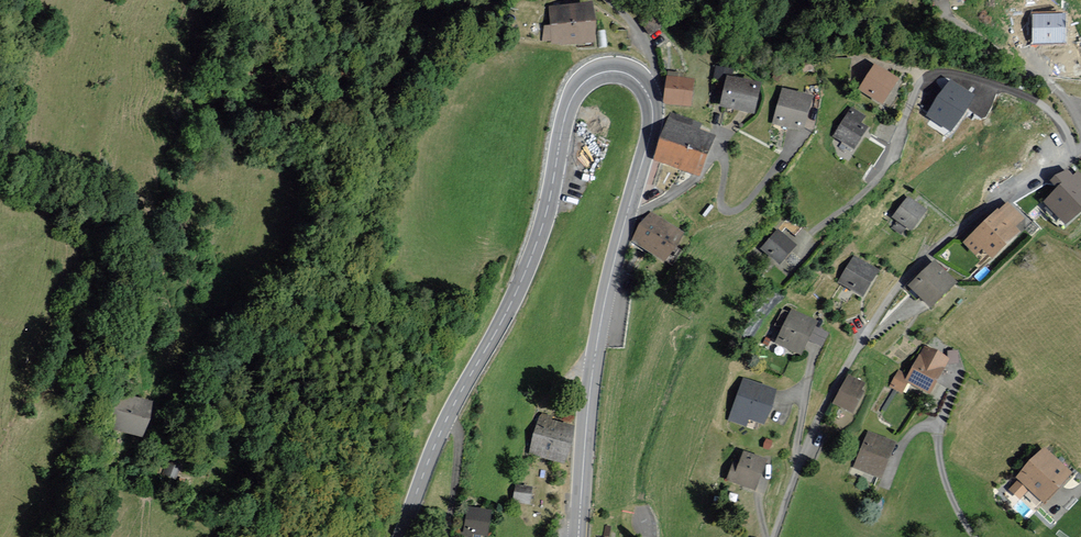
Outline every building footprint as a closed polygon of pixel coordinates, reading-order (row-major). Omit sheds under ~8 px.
[(593,7),(552,9),(552,28),(593,26),(593,7)] [(1064,15),(1034,16),(1034,41),(1065,40),(1064,15)] [(546,45),(594,43),(593,26),(552,28),(546,28),(546,45)] [(899,81),(875,66),(859,90),(883,105),(899,81)] [(761,88),(727,79),(720,107),(754,116),(761,88)] [(695,84),(667,80),(664,104),(691,108),(695,84)] [(971,95),(949,82),(929,115),(951,128),(971,95)] [(813,100),(782,91),(772,125),(803,134),(813,100)] [(866,118),(851,109),(833,137),(856,151),(869,130),(862,126),(866,118)] [(692,120),(669,113),(653,160),(693,175),(704,163),(716,135),(690,127),(692,120)] [(895,129),(881,122),(875,136),(889,142),(895,129)] [(1065,228),(1080,214),(1080,176),(1078,173),(1073,177),(1068,170),(1051,185),(1056,191),(1044,204),(1065,228)] [(927,213),(908,198),(892,218),(912,233),(927,213)] [(1025,222),(1008,204),(999,212),(998,211),(963,244),(976,258),(983,251),(993,262),(1022,236),(1017,230),(1025,222)] [(684,236),(651,214),(632,242),(666,264),(684,236)] [(796,248),(778,231),(761,249),(779,267),(796,248)] [(878,274),(852,258),(837,283),(863,298),(878,274)] [(957,287),(933,263),(908,287),(932,311),(957,287)] [(818,326),(791,312),(775,344),(801,358),(818,326)] [(949,358),(924,346),(909,375),(897,369),(889,385),(906,393),(911,383),(931,394),(949,358)] [(865,383),(848,374),(833,403),(853,413),(865,390),(862,389),(865,383)] [(778,393),(743,380),(727,421),(744,428),(747,421),(764,427),(778,393)] [(153,402),(113,391),(103,427),(143,438),(153,402)] [(575,425),(539,416),(529,453),(565,463),(575,425)] [(896,442),(867,431),(853,466),(881,478),(896,442)] [(1073,472),(1044,445),(1015,476),(1018,479),(1008,489),(1020,499),(1029,489),(1044,503),(1073,472)] [(738,463),(733,461),(725,480),(754,491),(767,458),(743,449),(738,463)] [(184,468),(165,461),(161,473),(179,480),(184,468)] [(533,487),(515,484),(512,500),(530,503),(533,487)] [(466,507),(463,536),(466,536),(473,536),(473,533),(489,535),(492,510),(466,507)]
